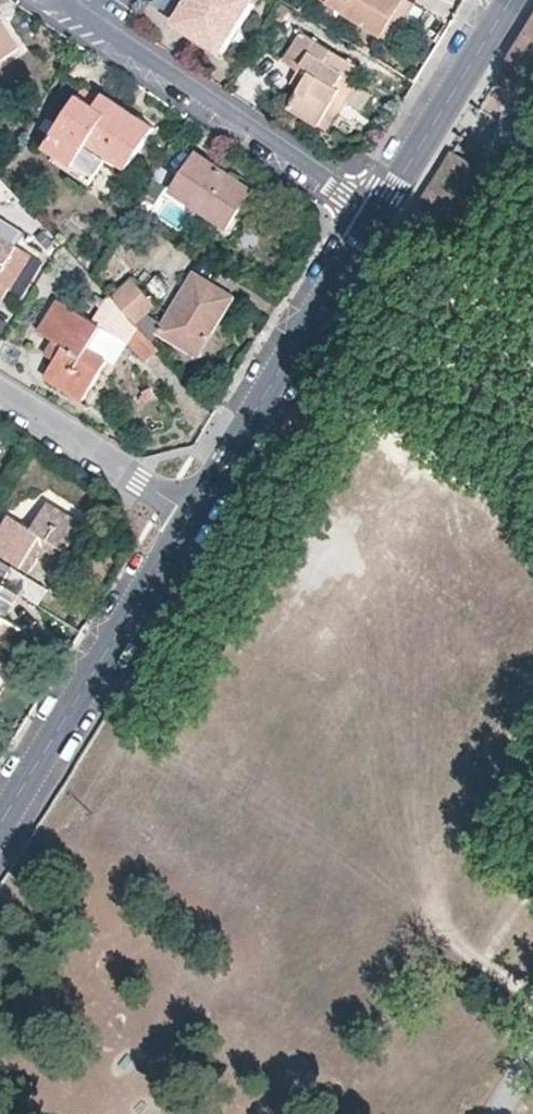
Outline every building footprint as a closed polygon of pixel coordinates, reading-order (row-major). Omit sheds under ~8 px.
[(172,23),(220,54),(254,0),(187,0),(172,23)] [(406,0),(324,0),(384,37),(406,0)] [(416,4),(411,0),(406,0),(384,37),(392,42),(416,4)] [(21,48),(3,21),(0,23),(0,62),(21,48)] [(510,59),(532,73),(532,22),(510,59)] [(348,79),(356,65),(302,31),(284,61),(299,70),(308,76),(300,89),(289,107),(319,125),(348,79)] [(300,89),(308,76),(299,70),(291,84),(300,89)] [(328,131),(357,85),(348,79),(319,125),(328,131)] [(100,97),(84,86),(78,94),(95,105),(100,97)] [(104,92),(100,97),(95,105),(78,94),(43,147),(73,166),(89,143),(128,169),(156,128),(104,92)] [(255,190),(197,151),(171,190),(220,223),(229,229),(255,190)] [(480,196),(472,209),(475,210),(478,213),(487,199),(483,196),(482,198),(480,196)] [(232,243),(247,221),(239,216),(229,229),(220,223),(214,231),(232,243)] [(0,236),(0,297),(4,300),(10,290),(31,256),(0,236)] [(22,297),(43,263),(31,256),(10,290),(22,297)] [(198,356),(234,297),(195,274),(159,332),(198,356)] [(158,305),(132,277),(110,297),(137,325),(158,305)] [(153,343),(137,325),(110,297),(108,294),(92,320),(59,300),(39,332),(54,341),(45,355),(55,361),(46,377),(84,400),(109,361),(116,365),(129,343),(147,362),(160,350),(153,343)] [(282,437),(279,435),(273,445),(275,447),(282,437)] [(84,522),(49,501),(31,530),(9,516),(0,530),(0,553),(30,572),(45,548),(62,558),(84,522)] [(49,589),(12,566),(2,582),(21,593),(39,605),(49,589)] [(25,629),(6,617),(21,593),(2,582),(0,580),(0,670),(25,629)]
